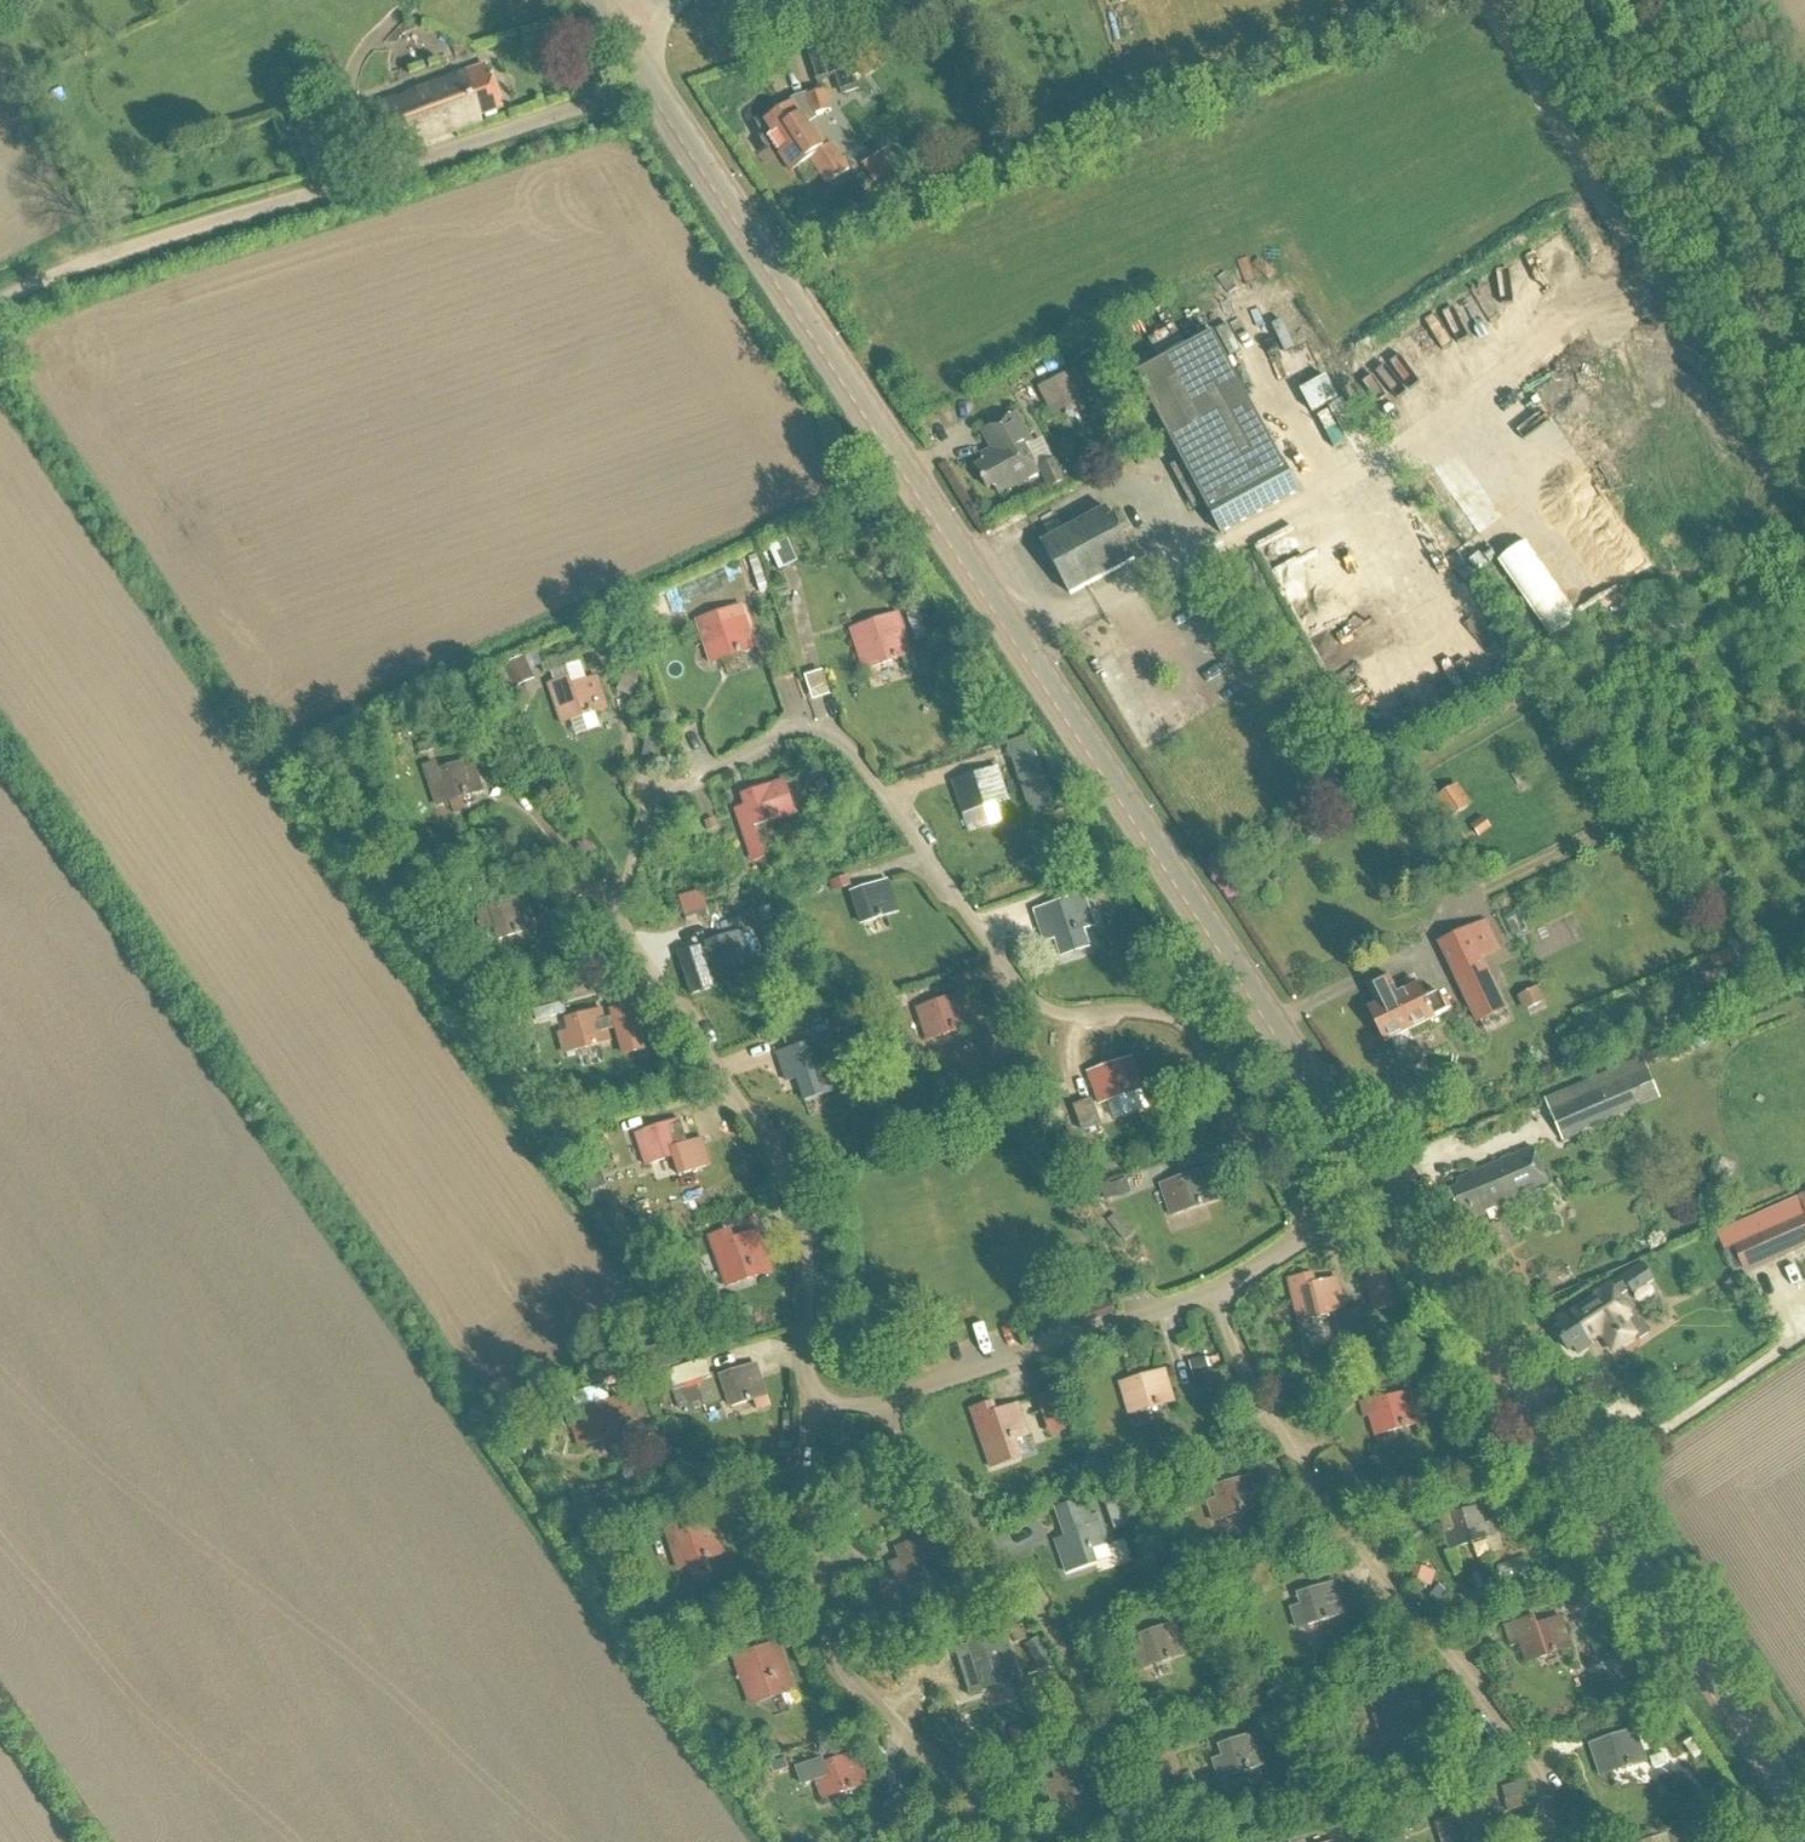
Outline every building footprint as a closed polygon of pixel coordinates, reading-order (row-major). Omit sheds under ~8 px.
[(845,46),(865,80),(891,64),(871,30),(845,46)] [(502,111),(486,68),(371,110),(389,158),(482,123),(480,119),(502,111)] [(848,69),(835,73),(843,98),(863,91),(848,69)] [(833,113),(826,93),(809,98),(811,104),(803,107),(799,109),(795,103),(767,122),(775,134),(769,138),(793,174),(812,161),(829,187),(851,172),(834,145),(830,148),(821,135),(818,137),(810,126),(820,120),(819,117),(833,113)] [(297,134),(311,174),(329,168),(315,128),(297,134)] [(864,166),(879,190),(901,176),(895,166),(898,165),(889,151),(864,166)] [(874,233),(893,227),(888,214),(869,220),(874,233)] [(1136,379),(1148,401),(1182,463),(1171,469),(1195,512),(1206,506),(1224,540),(1301,497),(1213,337),(1136,379)] [(1039,389),(1050,411),(1078,397),(1067,375),(1039,389)] [(1297,390),(1306,409),(1318,403),(1309,384),(1297,390)] [(1032,446),(1017,418),(984,435),(994,453),(982,460),(986,467),(977,472),(988,493),(996,489),(1000,498),(1038,478),(1023,451),(1032,446)] [(1039,470),(1051,493),(1070,483),(1058,460),(1039,470)] [(1136,563),(1107,511),(1043,547),(1072,599),(1136,563)] [(789,541),(770,549),(780,572),(799,564),(789,541)] [(697,622),(711,665),(757,650),(747,618),(736,621),(733,610),(697,622)] [(920,611),(907,617),(911,628),(925,623),(920,611)] [(850,631),(864,673),(915,656),(901,613),(850,631)] [(921,625),(912,628),(916,640),(925,637),(921,625)] [(514,686),(533,677),(525,658),(505,667),(514,686)] [(504,669),(485,677),(499,709),(518,700),(504,669)] [(823,669),(806,673),(812,696),(829,692),(823,669)] [(561,725),(569,723),(610,710),(600,680),(575,688),(571,678),(548,686),(561,725)] [(1040,761),(1016,769),(1032,818),(1057,809),(1040,761)] [(424,768),(430,787),(436,808),(481,794),(472,764),(437,775),(434,765),(424,768)] [(962,814),(1007,799),(997,767),(961,779),(965,792),(956,795),(962,814)] [(745,808),(735,812),(751,859),(764,855),(755,829),(798,814),(787,781),(741,796),(745,808)] [(816,785),(819,795),(830,791),(826,782),(816,785)] [(1459,785),(1435,802),(1448,823),(1473,806),(1459,785)] [(715,820),(705,824),(709,833),(719,830),(715,820)] [(1484,820),(1472,828),(1479,839),(1491,831),(1484,820)] [(828,877),(834,894),(853,888),(847,871),(828,877)] [(860,928),(897,916),(887,885),(850,897),(860,928)] [(703,891),(680,899),(686,918),(709,911),(703,891)] [(1045,944),(1057,940),(1091,929),(1081,898),(1034,913),(1045,944)] [(495,942),(532,932),(523,900),(486,910),(495,942)] [(782,926),(762,933),(766,945),(786,937),(782,926)] [(1489,926),(1443,947),(1481,1027),(1506,1015),(1480,960),(1501,950),(1489,926)] [(706,970),(712,967),(716,978),(751,965),(740,933),(704,946),(708,957),(703,959),(699,947),(672,956),(686,999),(713,989),(706,970)] [(1734,949),(1711,960),(1716,971),(1739,961),(1734,949)] [(1367,988),(1375,1007),(1368,1010),(1386,1049),(1455,1017),(1450,1005),(1445,1007),(1441,998),(1426,1005),(1420,992),(1398,1002),(1387,979),(1367,988)] [(1539,989),(1518,999),(1525,1014),(1546,1003),(1539,989)] [(924,1042),(969,1027),(959,997),(922,1009),(926,1020),(918,1023),(924,1042)] [(607,1042),(603,1028),(613,1025),(623,1055),(643,1049),(630,1008),(610,1015),(611,1018),(601,1021),(598,1012),(562,1023),(565,1032),(555,1035),(561,1055),(607,1042)] [(509,1015),(509,1028),(522,1029),(523,1016),(509,1015)] [(851,1037),(845,1017),(828,1022),(834,1042),(851,1037)] [(493,1024),(478,1029),(484,1044),(499,1039),(493,1024)] [(786,1084),(795,1081),(801,1100),(840,1088),(823,1041),(786,1054),(777,1057),(786,1084)] [(499,1046),(491,1052),(503,1070),(512,1064),(499,1046)] [(996,1059),(990,1075),(1007,1082),(1014,1066),(996,1059)] [(1096,1105),(1141,1091),(1131,1061),(1098,1072),(1101,1083),(1090,1087),(1096,1105)] [(1646,1062),(1547,1103),(1564,1145),(1589,1135),(1588,1131),(1662,1101),(1646,1062)] [(1078,1120),(1083,1133),(1102,1126),(1097,1113),(1078,1120)] [(634,1137),(638,1150),(644,1169),(689,1155),(679,1123),(643,1134),(634,1137)] [(1496,1218),(1517,1210),(1515,1207),(1549,1194),(1535,1156),(1458,1186),(1460,1192),(1451,1196),(1459,1218),(1461,1218),(1465,1230),(1488,1221),(1494,1235),(1480,1241),(1488,1260),(1510,1251),(1503,1232),(1501,1232),(1496,1218)] [(1210,1169),(1160,1186),(1171,1219),(1221,1202),(1210,1169)] [(1107,1202),(1131,1195),(1127,1181),(1111,1186),(1110,1184),(1102,1186),(1107,1202)] [(1747,1275),(1804,1250),(1804,1210),(1799,1198),(1727,1229),(1747,1275)] [(750,1268),(766,1263),(771,1261),(761,1231),(735,1240),(731,1230),(709,1238),(727,1290),(754,1280),(751,1271),(750,1268)] [(1288,1280),(1292,1300),(1297,1321),(1343,1311),(1336,1280),(1318,1284),(1315,1274),(1288,1280)] [(1613,1353),(1639,1336),(1629,1322),(1633,1320),(1612,1286),(1557,1322),(1562,1328),(1556,1332),(1569,1352),(1575,1349),(1579,1355),(1592,1347),(1591,1345),(1603,1337),(1613,1353)] [(1393,1297),(1370,1302),(1373,1314),(1395,1309),(1393,1297)] [(1189,1364),(1194,1379),(1212,1374),(1207,1358),(1189,1364)] [(698,1365),(668,1375),(673,1392),(682,1389),(698,1384),(711,1379),(705,1363),(698,1365)] [(729,1410),(763,1398),(751,1366),(718,1378),(729,1410)] [(1128,1415),(1174,1401),(1164,1370),(1130,1380),(1133,1391),(1122,1394),(1128,1415)] [(1418,1378),(1423,1397),(1443,1392),(1438,1373),(1418,1378)] [(682,1389),(688,1408),(704,1402),(698,1384),(682,1389)] [(623,1433),(620,1422),(631,1419),(632,1422),(651,1417),(642,1388),(623,1394),(624,1398),(576,1411),(580,1425),(572,1427),(577,1446),(623,1433)] [(1054,1393),(1038,1399),(1043,1413),(1059,1407),(1054,1393)] [(1365,1420),(1368,1419),(1373,1435),(1419,1423),(1411,1393),(1378,1402),(1377,1398),(1360,1403),(1365,1420)] [(1446,1398),(1430,1402),(1433,1412),(1448,1408),(1446,1398)] [(996,1404),(972,1412),(992,1469),(1021,1459),(1015,1440),(1029,1435),(1019,1406),(999,1413),(996,1404)] [(844,1452),(859,1484),(884,1472),(868,1440),(844,1452)] [(1214,1521),(1258,1507),(1249,1477),(1216,1487),(1220,1499),(1208,1503),(1214,1521)] [(1120,1491),(1103,1497),(1109,1514),(1126,1509),(1120,1491)] [(1450,1548),(1495,1535),(1486,1505),(1454,1514),(1457,1525),(1444,1529),(1450,1548)] [(1063,1560),(1108,1545),(1096,1512),(1062,1524),(1066,1536),(1056,1540),(1063,1560)] [(762,1520),(752,1524),(754,1530),(757,1538),(767,1534),(762,1521),(762,1520)] [(679,1526),(664,1531),(677,1571),(727,1556),(716,1522),(681,1533),(679,1526)] [(956,1547),(951,1532),(940,1535),(945,1550),(956,1547)] [(895,1584),(941,1569),(931,1539),(897,1550),(900,1561),(889,1565),(895,1584)] [(1417,1567),(1412,1581),(1432,1587),(1437,1573),(1417,1567)] [(1296,1628),(1340,1614),(1330,1583),(1296,1594),(1299,1604),(1289,1607),(1296,1628)] [(1592,1589),(1577,1594),(1581,1605),(1582,1611),(1598,1606),(1596,1600),(1592,1589)] [(1511,1649),(1521,1646),(1526,1664),(1571,1649),(1561,1619),(1538,1626),(1535,1617),(1504,1627),(1511,1649)] [(1139,1669),(1184,1654),(1174,1624),(1139,1636),(1143,1648),(1133,1651),(1139,1669)] [(1025,1627),(1012,1631),(1016,1645),(1029,1641),(1025,1627)] [(1040,1640),(1027,1648),(1042,1673),(1056,1665),(1040,1640)] [(737,1667),(744,1687),(750,1708),(794,1694),(778,1643),(744,1654),(747,1664),(737,1667)] [(974,1692),(1020,1678),(1010,1647),(974,1659),(978,1669),(968,1673),(974,1692)] [(1381,1735),(1426,1720),(1415,1687),(1380,1699),(1384,1712),(1375,1715),(1381,1735)] [(1260,1701),(1255,1716),(1271,1721),(1275,1705),(1260,1701)] [(1601,1777),(1648,1761),(1638,1730),(1601,1742),(1604,1753),(1594,1756),(1601,1777)] [(1218,1780),(1263,1766),(1253,1735),(1219,1746),(1222,1756),(1211,1760),(1218,1780)] [(803,1788),(816,1783),(823,1803),(871,1786),(860,1752),(825,1764),(824,1759),(796,1769),(803,1788)] [(1053,1803),(1098,1788),(1088,1756),(1054,1767),(1058,1779),(1046,1783),(1053,1803)] [(787,1760),(771,1765),(775,1776),(790,1771),(787,1760)] [(1493,1840),(1484,1809),(1448,1820),(1451,1831),(1440,1835),(1442,1841),(1486,1841),(1493,1840)] [(1671,1838),(1672,1841),(1709,1841),(1713,1841),(1726,1841),(1733,1840),(1725,1815),(1706,1821),(1708,1826),(1671,1838)]
